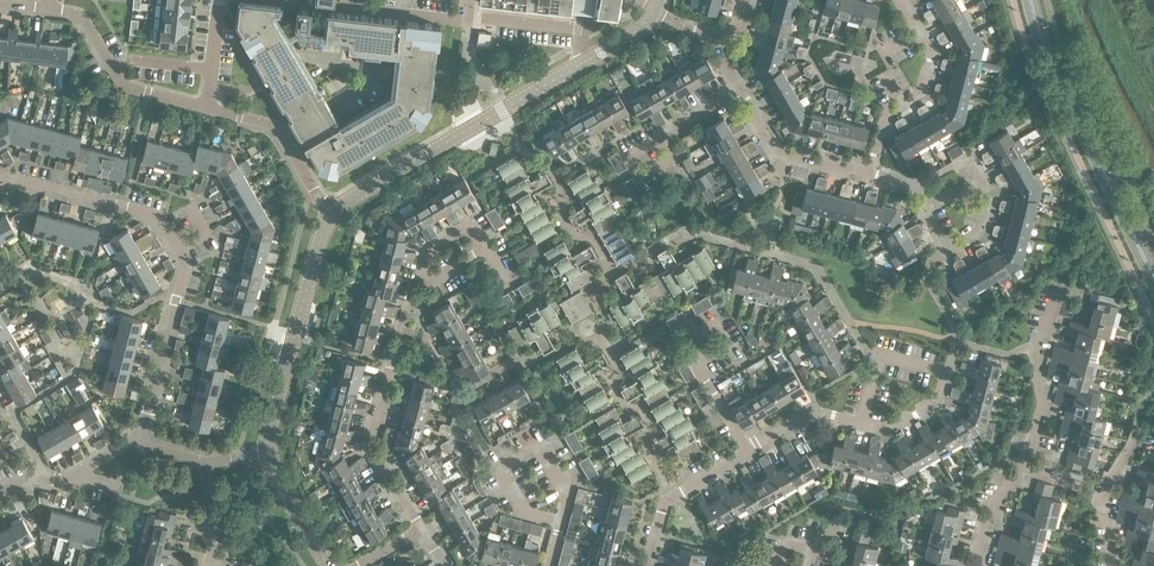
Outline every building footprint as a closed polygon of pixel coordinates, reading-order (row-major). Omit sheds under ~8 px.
[(548,9),(549,0),(537,0),(537,8),(548,9)] [(560,10),(561,0),(549,0),(548,9),(560,10)] [(560,10),(571,12),(572,0),(561,0),(560,10)] [(593,14),(617,17),(619,6),(620,4),(596,0),(595,2),(593,14)] [(696,8),(717,13),(720,0),(698,0),(696,8)] [(793,10),(796,0),(774,0),(773,4),(793,10)] [(822,11),(835,15),(839,0),(825,0),(822,11)] [(835,15),(848,18),(852,0),(839,0),(835,15)] [(848,18),(860,21),(865,1),(863,0),(852,0),(848,18)] [(935,5),(924,12),(923,14),(925,17),(954,0),(932,0),(935,5)] [(956,0),(954,0),(925,17),(927,20),(929,21),(937,16),(940,14),(944,20),(962,10),(956,0)] [(860,21),(873,24),(878,4),(865,1),(860,21)] [(304,143),(322,133),(339,123),(277,15),(277,14),(280,14),(281,7),(240,2),(237,23),(243,34),(241,35),(267,78),(274,90),(273,90),(277,97),(277,96),(278,98),(281,105),(282,105),(304,143)] [(189,20),(190,7),(161,3),(159,17),(188,20),(189,20)] [(773,4),(770,18),(790,23),(793,10),(773,4)] [(298,9),(296,25),(309,27),(310,10),(307,10),(307,9),(307,10),(302,9),(301,9),(298,9)] [(944,20),(951,32),(969,21),(962,10),(944,20)] [(325,39),(349,42),(352,15),(345,14),(337,13),(328,12),(325,39)] [(352,15),(349,42),(348,48),(372,51),(376,18),(368,17),(368,16),(361,15),(361,16),(352,15)] [(159,17),(158,28),(186,32),(187,26),(188,26),(188,21),(188,20),(159,17)] [(372,51),(396,53),(399,20),(392,20),(392,19),(384,18),(384,19),(376,18),(372,51)] [(787,35),(790,23),(770,18),(766,30),(787,35)] [(407,63),(398,62),(395,89),(399,89),(398,91),(393,99),(399,109),(417,121),(420,123),(426,113),(425,113),(421,110),(425,105),(430,108),(431,107),(427,104),(428,103),(429,92),(428,92),(425,91),(426,84),(432,85),(426,84),(427,77),(430,77),(431,77),(433,56),(432,56),(429,56),(431,44),(438,44),(439,33),(438,33),(432,32),(433,25),(436,26),(436,25),(439,25),(439,26),(440,27),(440,25),(432,24),(425,23),(406,21),(405,20),(405,28),(400,28),(401,20),(400,20),(399,20),(396,53),(397,54),(397,51),(402,52),(403,45),(409,46),(407,63)] [(975,32),(969,21),(951,32),(958,43),(960,42),(975,33),(975,32)] [(10,58),(13,28),(9,27),(7,37),(0,37),(0,56),(10,58)] [(10,58),(24,59),(26,40),(17,39),(18,28),(13,28),(10,58)] [(187,32),(186,32),(158,28),(157,28),(155,42),(164,43),(164,44),(169,44),(186,46),(187,32)] [(936,36),(938,39),(947,34),(944,29),(937,33),(936,36)] [(766,30),(763,42),(784,48),(787,35),(766,30)] [(26,40),(24,59),(38,61),(40,41),(41,31),(36,31),(35,41),(26,40)] [(490,46),(492,32),(478,31),(477,44),(490,46)] [(977,31),(975,32),(975,33),(960,42),(963,47),(962,53),(979,57),(979,58),(981,59),(984,44),(977,31)] [(38,61),(51,63),(55,33),(50,32),(49,42),(40,41),(38,61)] [(55,33),(51,63),(66,64),(67,61),(73,61),(74,53),(67,52),(68,44),(59,43),(60,34),(55,33)] [(949,39),(947,34),(938,39),(940,42),(942,43),(949,39)] [(760,54),(778,59),(780,60),(784,48),(763,42),(760,53),(760,54)] [(762,80),(765,79),(764,79),(779,70),(776,65),(778,59),(760,54),(760,53),(758,52),(754,67),(762,80)] [(975,70),(979,58),(979,57),(962,53),(959,52),(956,65),(975,70)] [(713,92),(713,89),(707,78),(716,73),(706,56),(692,64),(710,94),(713,92)] [(458,66),(466,67),(467,58),(459,58),(458,66)] [(677,66),(680,71),(690,88),(698,84),(704,95),(707,95),(710,94),(692,64),(690,59),(677,66)] [(985,61),(984,66),(1001,70),(1002,65),(985,61)] [(803,69),(805,72),(814,67),(811,62),(804,67),(803,69)] [(952,78),(972,83),(976,84),(977,80),(994,85),(996,77),(986,75),(986,73),(981,72),(980,73),(979,73),(978,76),(974,77),(975,70),(956,65),(952,78)] [(814,67),(805,72),(807,75),(809,76),(817,71),(814,67)] [(772,91),(789,81),(781,68),(779,70),(764,79),(765,79),(772,91)] [(688,106),(689,104),(683,93),(690,88),(680,71),(668,78),(685,108),(688,106)] [(91,92),(96,89),(94,85),(89,77),(89,76),(84,79),(91,92)] [(668,78),(655,85),(666,103),(673,98),(680,109),(682,110),(685,108),(668,78)] [(969,96),(972,83),(952,78),(949,91),(969,96)] [(824,84),(821,79),(812,84),(814,87),(817,88),(824,84)] [(772,91),(779,104),(796,94),(789,81),(772,91)] [(655,85),(643,92),(660,122),(664,120),(664,118),(658,107),(666,103),(655,85)] [(966,108),(969,96),(949,91),(946,103),(949,104),(966,108)] [(660,122),(643,92),(630,100),(640,117),(649,112),(655,123),(657,124),(660,122)] [(620,115),(629,111),(618,93),(606,100),(623,130),(626,129),(626,126),(620,115)] [(779,104),(786,116),(787,117),(802,108),(804,107),(796,94),(779,104)] [(312,146),(307,149),(313,146),(320,158),(318,167),(328,170),(335,172),(335,171),(336,172),(338,166),(339,167),(357,156),(357,155),(355,153),(366,146),(370,151),(367,146),(373,142),(375,145),(374,145),(375,146),(393,135),(393,134),(391,131),(397,128),(400,133),(401,133),(398,128),(404,124),(405,127),(406,128),(416,122),(417,121),(399,109),(393,99),(391,101),(389,98),(351,120),(355,128),(341,137),(335,127),(340,124),(339,123),(322,133),(304,143),(305,144),(300,146),(301,147),(309,142),(312,146)] [(623,130),(606,100),(593,108),(603,125),(611,121),(617,132),(620,132),(623,130)] [(924,104),(921,105),(926,114),(931,111),(927,104),(924,104)] [(968,109),(966,108),(949,104),(947,110),(942,113),(951,128),(950,129),(951,131),(964,123),(968,109)] [(930,141),(941,134),(931,116),(928,117),(926,114),(921,105),(918,107),(917,110),(923,120),(919,123),(930,141)] [(580,115),(598,145),(601,143),(602,141),(596,130),(603,125),(593,108),(580,115)] [(806,134),(807,131),(806,131),(811,115),(804,113),(802,108),(787,117),(786,116),(784,117),(791,130),(806,134)] [(940,111),(931,116),(941,134),(950,129),(951,128),(942,113),(940,111)] [(807,131),(821,135),(826,116),(811,112),(811,115),(806,131),(807,131)] [(568,122),(578,140),(586,135),(593,146),(595,147),(598,145),(580,115),(568,122)] [(821,135),(835,139),(840,119),(826,116),(821,135)] [(902,116),(899,118),(904,127),(908,124),(904,117),(902,116)] [(8,117),(0,121),(11,140),(18,141),(23,121),(8,117)] [(706,127),(712,139),(743,121),(741,118),(738,117),(728,124),(724,117),(706,127)] [(904,127),(899,118),(896,120),(895,122),(899,129),(904,127)] [(835,139),(849,142),(854,123),(840,119),(835,139)] [(0,121),(0,143),(1,146),(11,140),(0,121)] [(34,124),(23,121),(18,141),(29,144),(34,124)] [(712,139),(719,150),(737,139),(733,133),(744,126),(744,124),(743,121),(712,139)] [(556,129),(574,159),(576,158),(577,155),(570,144),(578,140),(568,122),(556,129)] [(854,123),(849,142),(863,146),(868,127),(854,123)] [(919,123),(908,130),(918,148),(930,141),(919,123)] [(47,127),(34,124),(29,144),(41,148),(47,127)] [(58,130),(47,127),(41,148),(53,151),(58,130)] [(543,137),(553,154),(562,150),(568,161),(570,161),(574,159),(556,129),(543,137)] [(989,140),(996,151),(1014,141),(1007,129),(989,140)] [(69,133),(58,130),(53,151),(64,154),(69,133)] [(906,155),(918,148),(908,130),(895,137),(897,142),(890,146),(901,166),(910,160),(906,155)] [(64,154),(75,156),(76,157),(79,145),(82,136),(69,133),(64,154)] [(147,139),(142,160),(156,163),(161,143),(147,139)] [(719,150),(726,162),(756,144),(754,141),(751,140),(741,146),(737,139),(719,150)] [(996,151),(1002,163),(1020,152),(1014,141),(996,151)] [(156,163),(167,167),(173,146),(161,143),(156,163)] [(198,144),(196,152),(197,152),(194,164),(208,168),(213,147),(198,144)] [(726,162),(732,172),(749,162),(746,156),(757,149),(757,147),(756,144),(726,162)] [(76,157),(75,156),(73,165),(86,169),(91,148),(79,145),(76,157)] [(167,167),(179,170),(185,149),(173,146),(167,167)] [(213,147),(208,168),(218,171),(219,172),(224,150),(213,147)] [(104,151),(91,148),(86,169),(98,172),(104,151)] [(8,149),(4,151),(10,163),(14,160),(8,149)] [(185,149),(179,170),(192,173),(194,164),(197,152),(196,152),(185,149)] [(982,155),(984,159),(992,153),(990,149),(983,153),(982,155)] [(231,152),(224,150),(219,172),(221,177),(239,166),(231,152)] [(1,159),(5,165),(10,163),(4,151),(1,153),(4,157),(1,159)] [(115,154),(104,151),(98,172),(110,175),(115,154)] [(617,151),(608,156),(617,172),(627,167),(617,151)] [(1002,163),(1009,173),(1026,163),(1020,152),(1002,163)] [(503,175),(521,164),(515,153),(496,164),(503,175)] [(992,153),(984,159),(985,162),(988,162),(995,158),(992,153)] [(128,158),(115,154),(110,175),(123,178),(128,158)] [(732,172),(738,183),(768,166),(767,163),(764,162),(753,168),(749,162),(732,172)] [(1026,163),(1009,173),(1015,185),(1018,184),(1018,183),(1033,174),(1026,163)] [(1054,178),(1062,173),(1057,163),(1048,167),(1054,178)] [(503,175),(509,186),(509,187),(525,177),(528,176),(521,164),(503,175)] [(228,188),(246,177),(239,166),(221,177),(228,188)] [(745,195),(757,188),(763,185),(759,177),(770,171),(770,169),(768,166),(738,183),(745,195)] [(574,191),(577,189),(593,180),(592,179),(586,169),(568,180),(574,191)] [(531,188),(528,189),(532,195),(552,183),(545,171),(528,182),(531,188)] [(995,177),(997,180),(1005,176),(1003,171),(996,175),(995,177)] [(1021,189),(1020,195),(1019,196),(1037,200),(1039,201),(1043,186),(1035,173),(1033,174),(1018,183),(1018,184),(1021,189)] [(802,208),(814,211),(823,176),(819,175),(817,177),(814,189),(806,187),(805,192),(797,190),(791,212),(800,214),(802,208)] [(204,176),(202,183),(200,191),(205,192),(209,178),(204,176)] [(632,198),(642,192),(632,176),(623,181),(632,198)] [(814,211),(827,214),(832,193),(824,191),(827,179),(826,177),(823,176),(814,211)] [(1005,176),(997,180),(998,183),(1001,184),(1008,180),(1005,176)] [(252,188),(246,177),(228,188),(234,198),(252,188)] [(506,187),(512,198),(513,198),(528,189),(531,188),(528,182),(525,177),(509,187),(509,186),(506,187)] [(586,198),(586,197),(601,188),(595,177),(592,179),(593,180),(577,189),(583,200),(586,198)] [(475,209),(478,210),(481,208),(476,199),(477,199),(464,178),(451,186),(461,203),(469,198),(475,209)] [(290,191),(284,182),(277,187),(283,195),(290,191)] [(827,214),(839,217),(848,183),(844,182),(842,183),(839,195),(832,193),(827,214)] [(839,217),(852,220),(857,200),(850,198),(853,186),(851,184),(848,183),(839,217)] [(212,193),(216,191),(219,189),(216,185),(209,189),(212,193)] [(454,207),(461,203),(451,186),(439,193),(456,223),(459,221),(460,218),(454,207)] [(586,198),(589,203),(593,209),(608,200),(611,198),(604,186),(601,188),(586,197),(586,198)] [(709,186),(701,190),(704,195),(712,190),(709,186)] [(252,188),(234,198),(240,209),(258,198),(252,188)] [(852,220),(864,224),(873,189),(869,188),(867,189),(864,202),(857,200),(852,220)] [(534,199),(532,195),(528,189),(513,198),(512,198),(510,199),(516,211),(519,209),(518,208),(534,199)] [(877,224),(882,206),(875,204),(878,192),(877,190),(873,189),(864,224),(877,227),(877,224)] [(216,191),(212,193),(209,195),(211,200),(218,196),(216,191)] [(439,193),(427,200),(437,218),(444,213),(450,224),(453,225),(456,223),(439,193)] [(1014,206),(1034,211),(1037,200),(1019,196),(1020,195),(1017,194),(1014,206)] [(519,209),(525,220),(543,209),(537,197),(534,199),(518,208),(519,209)] [(264,209),(258,198),(240,209),(246,219),(264,209)] [(437,218),(427,200),(414,207),(432,237),(435,235),(435,233),(429,222),(437,218)] [(608,200),(593,209),(590,210),(592,215),(595,219),(596,221),(611,211),(614,210),(608,200)] [(222,202),(215,206),(218,211),(225,207),(222,202)] [(590,210),(593,209),(589,203),(569,214),(575,225),(592,215),(590,210)] [(883,226),(887,231),(903,222),(904,221),(896,208),(882,204),(882,206),(877,224),(883,226)] [(495,206),(489,210),(485,212),(495,228),(504,222),(495,206)] [(1014,206),(1011,218),(1031,223),(1034,211),(1014,206)] [(414,207),(402,215),(410,230),(411,232),(420,228),(426,238),(428,239),(432,237),(414,207)] [(264,209),(246,219),(252,229),(270,218),(264,209)] [(525,220),(531,230),(550,219),(543,209),(525,220)] [(592,221),(599,232),(617,222),(611,211),(596,221),(595,219),(592,221)] [(32,233),(45,236),(50,216),(37,212),(32,233)] [(402,215),(401,212),(388,220),(384,234),(387,235),(403,239),(403,238),(405,233),(410,230),(402,215)] [(5,239),(17,232),(7,214),(0,218),(0,230),(5,239)] [(50,216),(45,236),(57,240),(62,219),(50,216)] [(275,226),(270,218),(252,229),(250,235),(271,241),(275,226)] [(1007,232),(1027,237),(1031,223),(1011,218),(1007,232)] [(57,240),(70,243),(75,222),(62,219),(57,240)] [(556,230),(550,219),(531,230),(538,241),(556,230)] [(232,220),(225,224),(228,228),(231,226),(235,224),(232,220)] [(70,243),(82,246),(87,226),(75,222),(70,243)] [(142,227),(139,222),(133,226),(136,230),(142,227)] [(238,222),(235,224),(231,226),(234,231),(241,227),(238,222)] [(636,253),(617,222),(599,232),(618,264),(630,257),(636,253)] [(808,234),(810,226),(794,222),(792,230),(808,234)] [(884,232),(891,244),(921,226),(920,223),(917,223),(906,229),(903,222),(887,231),(884,232)] [(100,229),(87,226),(82,246),(94,249),(100,229)] [(923,229),(921,226),(891,244),(897,255),(891,258),(896,267),(916,255),(911,248),(916,245),(912,238),(922,232),(923,229)] [(117,252),(135,241),(128,229),(110,239),(117,252)] [(1003,245),(1007,246),(1007,245),(1024,250),(1027,237),(1007,232),(1003,245)] [(226,240),(239,243),(240,238),(228,235),(226,240)] [(268,253),(271,241),(250,235),(247,247),(268,253)] [(387,235),(383,249),(415,257),(416,252),(404,249),(407,239),(403,238),(403,239),(387,235)] [(159,240),(157,236),(150,239),(153,244),(159,240)] [(551,261),(567,252),(570,251),(563,239),(545,250),(551,260),(551,261)] [(162,244),(159,240),(153,244),(155,248),(162,244)] [(117,252),(123,262),(141,251),(135,241),(117,252)] [(514,253),(521,265),(542,253),(535,241),(514,253)] [(590,245),(569,257),(573,262),(576,261),(579,266),(596,256),(590,245)] [(982,245),(979,247),(984,256),(989,253),(984,246),(982,245)] [(1026,250),(1024,250),(1007,245),(1007,246),(1005,251),(1000,255),(999,255),(1009,272),(1022,265),(1026,250)] [(657,253),(668,271),(673,268),(675,270),(680,267),(668,246),(657,253)] [(695,255),(704,271),(715,265),(704,246),(692,253),(693,256),(695,255)] [(726,246),(724,254),(730,256),(732,247),(726,246)] [(268,253),(247,247),(244,259),(264,265),(268,253)] [(984,256),(979,247),(976,248),(975,251),(980,258),(984,256)] [(383,249),(380,262),(399,268),(402,259),(413,262),(415,257),(383,249)] [(123,262),(129,273),(148,262),(141,251),(123,262)] [(638,251),(636,253),(630,257),(633,262),(641,257),(638,251)] [(554,274),(557,272),(557,271),(573,262),(569,257),(567,252),(551,261),(551,260),(548,262),(554,274)] [(986,260),(996,277),(999,282),(1011,276),(1009,272),(999,255),(1000,255),(998,252),(986,260)] [(683,262),(684,265),(686,264),(695,280),(700,277),(706,274),(704,271),(695,255),(693,256),(683,262)] [(172,261),(169,257),(163,261),(165,265),(172,261)] [(732,288),(744,291),(752,259),(748,258),(745,270),(737,268),(736,270),(732,287),(732,288)] [(960,258),(957,260),(962,269),(967,266),(962,259),(960,258)] [(261,276),(264,265),(244,259),(241,271),(261,276)] [(743,297),(755,300),(762,274),(755,272),(758,261),(752,259),(744,291),(745,291),(743,297)] [(962,269),(957,260),(954,261),(954,264),(958,271),(962,269)] [(985,284),(996,277),(986,260),(974,266),(985,284)] [(175,266),(172,261),(165,265),(168,270),(175,266)] [(576,261),(573,262),(557,271),(557,272),(563,282),(566,281),(565,280),(581,270),(579,266),(576,261)] [(129,273),(136,284),(154,273),(148,262),(129,273)] [(380,262),(376,276),(407,284),(408,280),(397,276),(399,268),(380,262)] [(680,267),(675,270),(684,286),(684,287),(685,290),(697,283),(695,280),(686,264),(684,265),(680,267)] [(768,302),(777,266),(773,265),(770,276),(762,274),(755,300),(768,304),(769,303),(768,302)] [(768,302),(769,303),(778,305),(779,300),(783,301),(783,298),(782,298),(785,284),(786,281),(780,279),(783,267),(777,266),(768,302)] [(973,291),(985,284),(974,266),(963,273),(973,291)] [(662,274),(672,290),(673,293),(684,287),(684,286),(675,270),(673,268),(668,271),(664,273),(662,274)] [(565,280),(566,281),(572,291),(591,280),(584,269),(581,270),(565,280)] [(732,287),(736,270),(732,269),(729,277),(727,286),(732,287)] [(662,270),(651,277),(662,296),(672,290),(662,274),(664,273),(662,270)] [(238,282),(258,288),(261,276),(241,271),(238,282)] [(626,271),(621,274),(615,278),(627,298),(633,295),(631,292),(637,289),(626,271)] [(104,278),(101,273),(97,276),(95,283),(104,278)] [(160,284),(154,273),(136,284),(142,294),(160,284)] [(964,296),(973,291),(963,273),(953,279),(955,284),(948,288),(959,307),(967,302),(964,296)] [(406,290),(407,284),(376,276),(372,289),(372,290),(387,294),(386,294),(392,296),(394,286),(406,290)] [(534,276),(526,281),(531,291),(539,286),(534,276)] [(639,283),(641,287),(642,286),(652,302),(662,296),(651,277),(639,283)] [(782,298),(783,298),(789,300),(792,305),(808,296),(808,297),(809,296),(801,283),(787,279),(786,281),(785,284),(782,298)] [(531,291),(526,281),(517,286),(523,295),(531,291)] [(235,294),(255,299),(258,288),(238,282),(235,294)] [(107,285),(99,289),(105,299),(113,295),(107,285)] [(642,311),(643,311),(653,304),(652,302),(642,286),(641,287),(637,289),(631,292),(633,295),(642,311)] [(368,288),(363,303),(397,312),(399,306),(384,302),(386,294),(387,294),(372,290),(372,289),(368,288)] [(560,301),(563,306),(573,323),(593,312),(580,290),(560,301)] [(492,301),(498,310),(514,301),(508,291),(492,301)] [(1108,295),(1092,291),(1090,297),(1106,302),(1108,295)] [(474,293),(468,297),(472,304),(478,300),(474,293)] [(255,299),(235,294),(231,306),(252,312),(255,299)] [(644,314),(643,311),(642,311),(633,295),(627,298),(623,301),(622,301),(631,317),(633,320),(644,314)] [(713,304),(707,295),(691,304),(696,314),(713,304)] [(792,305),(789,307),(796,318),(830,299),(828,296),(826,295),(812,304),(808,297),(808,296),(792,305)] [(1090,297),(1088,304),(1087,310),(1092,312),(1090,319),(1111,325),(1119,298),(1108,295),(1106,302),(1090,297)] [(426,324),(429,329),(457,312),(448,297),(439,302),(442,306),(432,311),(436,318),(426,324)] [(613,309),(617,317),(621,323),(631,317),(622,301),(623,301),(621,298),(610,305),(613,309)] [(830,299),(796,318),(802,330),(820,319),(817,313),(832,304),(832,302),(830,299)] [(560,308),(555,300),(550,303),(555,311),(560,308)] [(555,311),(550,303),(550,301),(539,307),(538,308),(547,324),(549,327),(560,320),(555,311)] [(360,316),(379,321),(382,313),(396,316),(397,312),(363,303),(360,316)] [(526,311),(527,314),(528,314),(537,329),(543,326),(547,324),(538,308),(539,307),(538,304),(526,311)] [(612,320),(617,317),(613,309),(608,312),(612,320)] [(671,328),(687,319),(682,310),(665,319),(671,328)] [(230,318),(209,312),(206,325),(226,330),(230,318)] [(429,329),(431,333),(442,327),(446,334),(464,324),(457,312),(429,329)] [(528,314),(527,314),(517,320),(519,323),(520,322),(529,338),(533,335),(539,332),(537,329),(528,314)] [(123,315),(119,327),(140,333),(143,320),(123,315)] [(360,316),(356,330),(387,338),(388,333),(377,330),(379,321),(360,316)] [(820,319),(802,330),(809,341),(843,321),(841,318),(839,317),(824,326),(820,319)] [(1070,320),(1068,326),(1068,327),(1073,328),(1073,329),(1100,335),(1108,338),(1111,325),(1090,319),(1089,325),(1083,324),(1084,323),(1070,320)] [(843,321),(809,341),(815,352),(833,341),(830,335),(845,326),(845,324),(843,321)] [(519,348),(527,343),(531,341),(529,338),(520,322),(519,323),(508,329),(519,348)] [(12,334),(6,323),(0,327),(0,341),(12,334)] [(439,346),(441,351),(470,334),(464,324),(446,334),(449,340),(439,346)] [(206,325),(203,336),(224,341),(226,330),(206,325)] [(543,326),(537,329),(539,332),(533,335),(543,354),(555,347),(543,326)] [(119,327),(116,339),(136,345),(140,333),(119,327)] [(1075,343),(1096,348),(1100,335),(1073,329),(1073,328),(1068,327),(1066,334),(1072,335),(1077,336),(1075,343)] [(387,338),(356,330),(352,344),(371,349),(374,340),(386,343),(387,338)] [(0,355),(18,344),(12,334),(0,341),(0,354),(0,355)] [(454,349),(459,356),(477,346),(470,334),(441,351),(444,355),(454,349)] [(203,336),(200,348),(220,354),(224,341),(203,336)] [(639,343),(642,342),(639,336),(630,341),(633,346),(639,343)] [(136,345),(116,339),(113,352),(133,357),(136,345)] [(833,341),(815,352),(822,363),(850,346),(848,341),(837,348),(833,341)] [(620,354),(621,356),(627,365),(630,364),(629,362),(645,353),(639,343),(633,346),(620,354)] [(856,343),(850,346),(822,363),(829,375),(847,364),(842,357),(857,348),(858,346),(856,343)] [(1055,344),(1053,351),(1093,361),(1096,348),(1075,343),(1073,349),(1068,348),(1068,347),(1055,344)] [(17,359),(18,360),(25,356),(18,344),(0,355),(7,365),(17,359)] [(319,346),(317,353),(324,354),(326,348),(319,346)] [(452,368),(455,373),(483,357),(477,346),(459,356),(462,362),(452,368)] [(575,346),(557,357),(563,367),(563,368),(579,359),(582,358),(575,346)] [(776,356),(783,352),(780,347),(772,352),(774,355),(776,356)] [(220,354),(200,348),(196,362),(205,364),(217,367),(217,366),(220,354)] [(629,362),(630,364),(636,374),(639,372),(638,371),(654,362),(648,351),(645,353),(629,362)] [(1070,361),(1069,368),(1090,374),(1093,361),(1053,351),(1052,357),(1065,361),(1066,360),(1070,361)] [(113,352),(110,363),(130,369),(133,357),(113,352)] [(581,364),(585,369),(588,367),(591,373),(608,363),(602,352),(581,364)] [(1001,356),(986,353),(984,358),(981,358),(979,365),(967,362),(966,368),(997,377),(1001,363),(999,362),(1001,356)] [(341,372),(372,380),(373,374),(362,371),(364,362),(345,357),(341,372)] [(483,357),(455,373),(457,378),(467,372),(472,379),(490,368),(483,357)] [(765,360),(763,357),(755,362),(758,366),(764,363),(765,360)] [(18,360),(17,359),(7,365),(0,369),(0,371),(6,381),(24,371),(18,360)] [(566,380),(569,379),(569,378),(585,369),(581,364),(579,359),(563,368),(563,367),(560,369),(566,380)] [(686,359),(676,364),(686,380),(695,375),(686,359)] [(645,383),(661,374),(664,372),(657,360),(654,362),(638,371),(639,372),(642,377),(645,383)] [(758,366),(755,362),(747,366),(749,370),(751,370),(758,366)] [(110,363),(106,376),(127,381),(130,369),(110,363)] [(205,364),(202,375),(222,380),(225,368),(217,366),(217,367),(205,364)] [(794,372),(790,365),(777,372),(782,379),(781,379),(791,397),(804,389),(794,371),(794,372)] [(588,367),(585,369),(569,378),(569,379),(575,389),(578,387),(594,378),(591,373),(588,367)] [(974,383),(994,389),(997,377),(966,368),(965,373),(976,376),(974,383)] [(1094,375),(1090,374),(1069,368),(1067,375),(1061,373),(1060,380),(1086,387),(1098,390),(1100,383),(1092,381),(1094,375)] [(531,372),(537,382),(543,378),(537,369),(531,372)] [(6,381),(12,391),(30,381),(24,371),(6,381)] [(741,375),(739,371),(730,376),(733,381),(740,377),(741,375)] [(341,372),(337,386),(357,391),(359,382),(371,384),(372,380),(341,372)] [(661,374),(645,383),(642,385),(645,390),(648,394),(648,395),(664,386),(667,384),(661,374)] [(202,375),(199,387),(219,392),(222,380),(202,375)] [(419,380),(433,384),(434,381),(435,379),(420,375),(419,377),(419,380)] [(66,384),(72,393),(78,390),(76,386),(83,382),(79,376),(66,384)] [(127,381),(106,376),(103,388),(123,394),(127,381)] [(578,387),(584,398),(603,387),(597,376),(594,378),(578,387)] [(733,381),(730,376),(722,381),(724,384),(727,385),(733,381)] [(627,400),(645,390),(642,385),(645,383),(642,377),(621,389),(627,400)] [(508,385),(518,403),(522,409),(533,402),(530,396),(520,378),(508,385)] [(414,379),(410,394),(430,399),(434,385),(433,384),(419,380),(414,379)] [(791,397),(781,379),(769,386),(779,403),(791,397)] [(1076,391),(1075,398),(1096,403),(1099,390),(1098,390),(1086,387),(1060,380),(1058,387),(1072,390),(1076,391)] [(37,392),(30,381),(12,391),(19,403),(37,392)] [(754,388),(757,394),(767,411),(779,403),(769,386),(766,381),(754,388)] [(959,393),(991,401),(994,389),(974,383),(972,390),(961,387),(959,393)] [(701,406),(710,400),(701,384),(691,390),(701,406)] [(508,385),(497,392),(507,410),(518,403),(508,385)] [(357,391),(337,386),(334,400),(365,408),(366,402),(355,399),(357,391)] [(645,396),(651,407),(670,396),(664,386),(648,395),(648,394),(645,396)] [(219,392),(199,387),(195,400),(216,405),(219,392)] [(600,403),(608,399),(609,398),(603,387),(584,398),(591,409),(600,403)] [(988,413),(991,401),(959,393),(951,390),(950,394),(951,396),(958,398),(970,401),(968,408),(971,409),(988,413)] [(497,392),(486,398),(496,416),(507,410),(497,392)] [(407,405),(427,410),(430,399),(410,394),(407,405)] [(452,395),(450,404),(456,405),(458,395),(455,394),(452,395)] [(754,418),(767,411),(757,394),(744,401),(754,418)] [(676,406),(670,396),(651,407),(658,418),(661,417),(660,415),(676,406)] [(496,416),(486,398),(474,405),(484,423),(496,416)] [(1067,403),(1066,409),(1092,416),(1093,416),(1096,403),(1075,398),(1073,404),(1067,403)] [(611,404),(611,403),(608,399),(600,403),(603,408),(611,404)] [(195,400),(192,412),(212,417),(216,405),(195,400)] [(334,400),(330,413),(350,418),(352,410),(363,413),(365,408),(334,400)] [(8,409),(15,405),(12,401),(5,405),(8,409)] [(744,401),(732,408),(742,426),(754,418),(744,401)] [(93,404),(82,411),(93,430),(104,423),(93,404)] [(667,427),(670,426),(669,424),(685,415),(679,404),(676,406),(660,415),(661,417),(667,427)] [(407,405),(404,418),(424,423),(427,410),(407,405)] [(595,416),(602,428),(618,419),(621,417),(614,406),(595,416)] [(971,434),(972,436),(986,428),(990,413),(988,413),(971,409),(969,415),(964,418),(963,419),(971,434)] [(1106,419),(1093,416),(1092,416),(1066,409),(1064,416),(1078,419),(1083,420),(1082,427),(1102,433),(1106,419)] [(944,412),(960,441),(971,434),(963,419),(964,418),(962,416),(955,420),(949,410),(944,412)] [(72,417),(82,436),(93,430),(82,411),(72,417)] [(209,430),(212,417),(192,412),(189,425),(209,430)] [(939,429),(949,447),(960,441),(944,412),(940,415),(946,425),(939,429)] [(327,427),(362,436),(363,433),(362,430),(348,427),(350,418),(330,413),(327,427)] [(638,413),(620,423),(624,429),(621,431),(624,436),(645,424),(638,413)] [(669,424),(670,426),(672,430),(675,435),(691,426),(692,426),(694,425),(688,413),(685,415),(669,424)] [(534,415),(527,419),(530,424),(538,419),(536,416),(534,415)] [(72,417),(61,423),(72,442),(82,436),(72,417)] [(404,418),(400,429),(400,430),(418,435),(420,436),(424,423),(404,418)] [(530,424),(527,419),(520,423),(520,426),(522,429),(530,424)] [(605,440),(621,431),(624,429),(620,423),(618,419),(602,428),(599,429),(605,440)] [(61,423),(51,429),(61,448),(72,442),(61,423)] [(922,425),(938,454),(949,447),(939,429),(933,433),(927,423),(922,425)] [(917,442),(927,460),(938,454),(922,425),(917,428),(924,438),(917,442)] [(691,426),(675,435),(672,437),(675,443),(678,447),(679,448),(695,439),(698,437),(692,426),(691,426)] [(327,427),(323,441),(339,445),(339,446),(342,447),(345,437),(359,441),(362,440),(362,436),(327,427)] [(1078,440),(1099,446),(1102,433),(1082,427),(1080,433),(1074,432),(1073,439),(1078,440)] [(512,428),(505,432),(508,437),(516,432),(514,429),(512,428)] [(61,448),(51,429),(37,437),(48,455),(61,448)] [(403,457),(404,456),(419,447),(416,441),(418,435),(400,430),(400,429),(399,429),(395,444),(403,457)] [(583,446),(573,429),(564,435),(573,451),(583,446)] [(851,435),(842,466),(855,470),(860,450),(853,448),(857,432),(856,430),(852,429),(851,435)] [(7,434),(10,438),(16,434),(14,430),(7,434)] [(675,435),(672,430),(651,442),(658,453),(675,443),(672,437),(675,435)] [(626,441),(624,436),(621,431),(605,440),(602,441),(608,453),(611,451),(611,450),(626,441)] [(508,437),(505,432),(498,436),(498,438),(500,442),(508,437)] [(819,452),(822,466),(823,466),(828,467),(829,463),(842,466),(851,435),(846,433),(843,445),(834,443),(832,453),(825,451),(819,452)] [(16,434),(10,438),(12,442),(19,438),(16,434)] [(860,450),(855,470),(867,473),(876,441),(877,436),(874,435),(872,436),(868,452),(860,450)] [(916,467),(927,460),(917,442),(911,446),(905,435),(900,438),(916,467)] [(102,446),(106,443),(103,437),(98,439),(102,446)] [(894,455),(896,458),(905,473),(916,467),(900,438),(895,441),(901,451),(894,455)] [(102,446),(98,439),(94,442),(97,449),(102,446)] [(441,445),(443,449),(452,444),(449,439),(442,443),(441,445)] [(629,439),(626,441),(611,450),(611,451),(617,462),(620,460),(619,459),(635,449),(629,439)] [(682,460),(687,457),(699,450),(701,449),(695,439),(679,448),(678,447),(675,449),(682,460)] [(324,467),(326,466),(341,457),(338,452),(339,446),(339,445),(323,441),(320,440),(316,454),(324,467)] [(787,440),(784,441),(806,478),(815,472),(819,478),(824,475),(822,466),(819,452),(815,452),(809,456),(807,453),(800,457),(790,440),(787,440)] [(1068,459),(1083,463),(1085,456),(1095,459),(1099,446),(1078,440),(1077,446),(1071,445),(1068,459)] [(794,485),(806,478),(784,441),(781,443),(781,446),(790,462),(784,466),(794,485)] [(867,473),(879,476),(880,476),(885,459),(886,456),(878,454),(881,443),(876,441),(867,473)] [(452,444),(443,449),(444,451),(447,452),(454,448),(452,444)] [(404,456),(411,467),(429,457),(422,445),(420,447),(419,447),(404,456)] [(994,447),(987,451),(990,456),(997,452),(994,447)] [(619,459),(620,460),(626,470),(645,459),(638,448),(635,449),(619,459)] [(80,459),(84,456),(81,450),(76,452),(80,459)] [(687,457),(689,462),(702,455),(699,450),(687,457)] [(80,459),(76,452),(72,455),(76,461),(80,459)] [(794,485),(784,466),(777,470),(768,454),(766,453),(762,455),(783,491),(794,485)] [(434,454),(429,457),(411,467),(417,478),(440,465),(434,454)] [(896,458),(894,455),(894,454),(890,456),(893,460),(891,461),(885,459),(880,476),(879,476),(879,479),(893,483),(906,475),(905,473),(896,458)] [(326,466),(334,479),(366,460),(364,457),(362,456),(348,464),(344,455),(341,457),(326,466)] [(590,480),(600,474),(589,455),(579,461),(590,480)] [(768,475),(761,479),(772,497),(783,491),(762,455),(760,456),(759,459),(768,475)] [(456,461),(460,469),(465,466),(460,457),(456,459),(456,461)] [(651,470),(645,459),(626,470),(632,481),(651,470)] [(1066,465),(1081,469),(1083,463),(1068,459),(1066,465)] [(368,463),(366,460),(334,479),(341,491),(358,481),(354,473),(367,465),(368,463)] [(59,462),(54,465),(58,472),(63,469),(59,462)] [(417,478),(424,490),(442,479),(447,476),(440,465),(417,478)] [(460,469),(464,475),(466,476),(469,474),(465,466),(460,469)] [(1137,474),(1142,475),(1142,476),(1153,479),(1153,472),(1152,472),(1153,472),(1139,468),(1137,474)] [(761,504),(772,497),(761,479),(755,483),(749,473),(744,475),(761,504)] [(1142,476),(1142,475),(1137,474),(1135,481),(1141,483),(1141,482),(1145,483),(1144,491),(1153,493),(1153,479),(1142,476)] [(746,488),(740,492),(739,492),(747,505),(746,506),(749,511),(761,504),(744,475),(740,478),(746,488)] [(473,480),(477,487),(482,484),(477,476),(473,478),(473,480)] [(448,489),(442,479),(424,490),(430,501),(435,498),(434,497),(448,489)] [(736,512),(746,506),(747,505),(739,492),(740,492),(737,487),(730,491),(724,480),(720,483),(736,512)] [(1038,480),(1036,487),(1052,491),(1054,484),(1038,480)] [(342,507),(348,503),(376,487),(380,485),(378,482),(376,481),(363,488),(358,481),(341,491),(344,497),(338,500),(342,507)] [(434,497),(435,498),(441,508),(459,498),(465,495),(458,483),(453,486),(452,486),(448,489),(434,497)] [(721,496),(714,501),(724,519),(736,512),(720,483),(715,486),(721,496)] [(483,495),(487,493),(482,484),(477,487),(481,494),(483,495)] [(376,487),(348,503),(355,516),(372,506),(368,498),(378,492),(376,487)] [(1061,500),(1058,499),(1051,497),(1052,491),(1036,487),(1033,499),(1038,501),(1036,507),(1058,513),(1061,500)] [(906,492),(909,497),(916,493),(913,488),(906,492)] [(1121,499),(1153,507),(1153,493),(1144,491),(1142,497),(1137,496),(1137,495),(1123,491),(1121,499)] [(713,525),(724,519),(714,501),(708,504),(702,493),(697,496),(701,502),(700,503),(713,525)] [(629,514),(632,501),(612,496),(609,509),(629,514)] [(441,508),(447,520),(466,509),(459,498),(441,508)] [(1121,499),(1119,505),(1134,509),(1134,508),(1139,510),(1137,517),(1153,521),(1153,507),(1121,499)] [(12,510),(17,507),(13,501),(8,503),(12,510)] [(484,509),(486,512),(495,507),(492,502),(485,506),(484,509)] [(355,516),(362,528),(390,512),(387,507),(377,513),(372,506),(355,516)] [(950,506),(948,512),(948,513),(964,517),(966,510),(950,506)] [(495,507),(486,512),(488,515),(491,516),(498,511),(495,507)] [(1054,527),(1058,513),(1036,507),(1035,514),(1029,513),(1030,512),(1016,508),(1015,515),(1020,517),(1046,524),(1054,527)] [(447,520),(454,531),(472,520),(466,509),(447,520)] [(609,509),(606,521),(626,527),(629,514),(609,509)] [(61,534),(67,514),(52,510),(47,530),(61,534)] [(175,520),(177,514),(161,510),(159,516),(175,520)] [(390,512),(362,528),(357,531),(364,543),(370,540),(384,532),(387,530),(382,522),(392,516),(390,512)] [(936,516),(932,529),(953,535),(953,534),(955,528),(961,530),(964,517),(948,513),(946,519),(936,516)] [(79,517),(67,514),(61,534),(73,537),(79,517)] [(143,533),(165,538),(166,532),(172,533),(175,520),(159,516),(148,514),(143,533)] [(1023,525),(1021,531),(1043,537),(1046,524),(1020,517),(1015,515),(1013,522),(1018,524),(1019,524),(1023,525)] [(85,540),(90,520),(79,517),(73,537),(85,540)] [(1127,528),(1153,535),(1153,533),(1153,521),(1137,517),(1135,523),(1129,521),(1127,528)] [(34,537),(23,519),(11,526),(21,544),(34,537)] [(102,523),(90,520),(85,540),(96,543),(102,523)] [(476,532),(477,533),(479,532),(472,520),(454,531),(460,541),(476,532)] [(622,539),(626,527),(606,521),(602,534),(622,539)] [(11,526),(1,532),(11,550),(21,544),(11,526)] [(853,533),(869,537),(871,531),(855,526),(853,533)] [(1127,529),(1126,535),(1140,538),(1145,539),(1143,546),(1153,549),(1153,535),(1127,528),(1127,529)] [(953,535),(932,529),(929,542),(950,548),(951,541),(958,542),(959,536),(953,534),(953,535)] [(1039,550),(1043,537),(1021,531),(1020,538),(1014,536),(1015,535),(1001,532),(999,539),(1039,550)] [(0,532),(0,552),(2,555),(11,550),(1,532),(0,532)] [(386,535),(384,532),(370,540),(372,544),(386,535)] [(482,558),(482,557),(486,540),(480,538),(477,533),(476,532),(460,541),(460,542),(459,543),(466,556),(481,560),(482,558)] [(163,545),(165,538),(143,533),(140,547),(148,549),(149,548),(180,556),(182,549),(168,546),(163,545)] [(601,540),(599,546),(619,551),(622,539),(602,534),(599,533),(597,539),(601,540)] [(854,554),(875,560),(878,546),(868,543),(869,537),(853,533),(850,546),(856,547),(854,554)] [(482,558),(494,561),(499,540),(486,537),(486,540),(482,557),(482,558)] [(1016,551),(1015,557),(1036,563),(1039,550),(999,539),(998,546),(1011,550),(1011,549),(1016,551)] [(494,561),(507,564),(512,544),(499,540),(494,561)] [(925,555),(939,559),(965,565),(967,558),(953,555),(948,554),(950,548),(929,542),(925,555)] [(1124,543),(1122,549),(1129,551),(1130,544),(1124,543)] [(512,565),(519,565),(524,547),(512,544),(507,564),(512,565)] [(619,551),(599,546),(596,559),(616,564),(619,551)] [(667,551),(665,557),(697,565),(701,552),(681,546),(679,554),(667,551)] [(1134,558),(1153,563),(1153,549),(1143,546),(1141,552),(1136,551),(1134,558)] [(519,565),(533,565),(537,551),(524,547),(519,565)] [(166,565),(168,561),(172,562),(178,564),(180,556),(149,548),(148,549),(145,560),(166,565)] [(845,565),(873,565),(875,560),(854,554),(852,561),(847,559),(833,555),(831,562),(837,564),(845,565)] [(560,557),(559,563),(568,565),(569,561),(568,559),(560,557)] [(665,557),(664,561),(676,565),(697,565),(665,557)] [(1043,565),(1036,563),(1015,557),(1013,564),(1008,562),(1007,565),(1042,565),(1043,565)] [(1134,558),(1132,564),(1141,565),(1153,565),(1153,563),(1134,558)]
